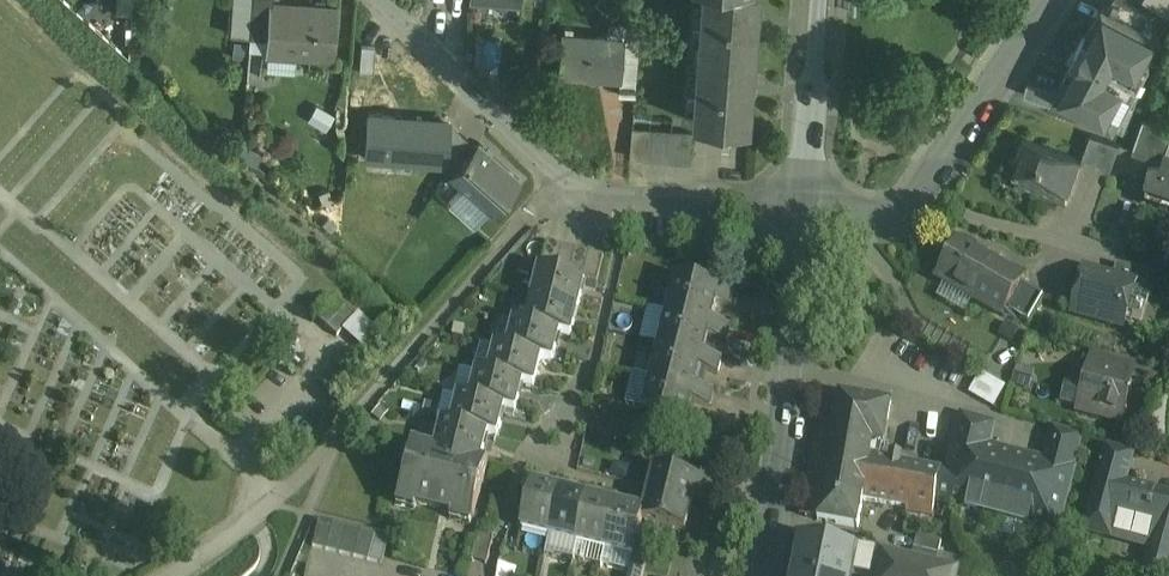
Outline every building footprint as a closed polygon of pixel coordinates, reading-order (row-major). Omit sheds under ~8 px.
[(278,6),(278,0),(271,0),(267,52),(269,52),(269,47),(310,51),(310,55),(333,57),(337,8),(299,5),(299,7),(278,6)] [(698,68),(756,72),(762,0),(703,0),(698,68)] [(1142,28),(1149,14),(1123,0),(1113,0),(1108,10),(1142,28)] [(1168,16),(1168,0),(1144,0),(1168,16)] [(1060,93),(1058,97),(1113,126),(1161,38),(1142,28),(1108,10),(1105,8),(1060,93)] [(640,26),(624,25),(623,40),(624,40),(622,64),(637,65),(640,26)] [(623,40),(563,35),(560,74),(592,77),(592,68),(619,70),(619,79),(620,79),(621,79),(622,64),(624,40),(623,40)] [(378,68),(378,44),(362,44),(362,68),(378,68)] [(637,65),(622,64),(621,79),(620,79),(619,94),(635,95),(637,65)] [(756,72),(698,68),(693,135),(752,139),(756,72)] [(1058,97),(1060,93),(1029,82),(1023,96),(1051,105),(1054,96),(1058,97)] [(449,124),(395,120),(395,117),(371,115),(371,113),(369,113),(366,160),(368,161),(369,153),(384,154),(383,159),(385,160),(386,154),(414,156),(413,162),(446,164),(446,166),(448,166),(452,119),(450,119),(449,124)] [(1144,120),(1134,150),(1163,160),(1165,154),(1166,154),(1168,144),(1168,129),(1144,120)] [(648,130),(632,129),(630,157),(646,158),(648,130)] [(693,135),(648,130),(646,158),(692,162),(693,135)] [(1120,145),(1091,135),(1082,159),(1083,160),(1082,164),(1110,174),(1120,145)] [(1082,159),(1022,139),(1021,140),(1022,141),(1013,168),(1012,168),(1011,169),(1025,174),(1020,191),(1067,208),(1082,164),(1083,160),(1082,159)] [(518,180),(478,144),(452,173),(492,210),(518,180)] [(1165,154),(1163,160),(1157,177),(1155,176),(1147,200),(1149,200),(1149,199),(1168,206),(1168,155),(1166,154),(1165,154)] [(1026,278),(958,239),(936,278),(1003,317),(1007,310),(1022,285),(1026,278)] [(562,244),(548,241),(541,268),(556,271),(562,244)] [(576,248),(562,244),(556,271),(569,275),(576,248)] [(576,248),(569,275),(583,278),(590,251),(576,248)] [(604,255),(590,251),(583,278),(585,279),(597,282),(604,255)] [(1157,274),(1117,264),(1113,278),(1136,285),(1135,291),(1151,295),(1157,274)] [(556,271),(541,268),(534,296),(578,307),(585,279),(583,278),(569,275),(556,271)] [(1113,278),(1086,271),(1074,312),(1125,326),(1135,291),(1136,285),(1113,278)] [(721,289),(677,277),(669,311),(713,322),(718,304),(721,289)] [(1043,297),(1022,285),(1007,310),(1029,322),(1043,297)] [(739,293),(721,289),(718,304),(735,309),(739,293)] [(345,306),(334,296),(316,317),(326,326),(345,306)] [(578,307),(534,296),(527,324),(560,332),(560,333),(571,335),(578,307)] [(355,315),(345,306),(326,326),(337,335),(355,315)] [(346,328),(363,342),(378,325),(361,311),(346,328)] [(713,322),(669,311),(660,344),(705,355),(709,337),(713,322)] [(560,332),(527,324),(516,321),(509,348),(509,349),(541,357),(541,358),(553,360),(560,333),(560,332)] [(731,326),(713,322),(709,337),(727,341),(731,326)] [(705,355),(660,344),(652,376),(697,387),(701,369),(705,355)] [(541,357),(509,349),(509,348),(497,346),(490,374),(523,382),(523,383),(534,386),(541,358),(541,357)] [(723,359),(705,355),(701,369),(719,374),(723,359)] [(1137,364),(1118,360),(1114,373),(1133,378),(1137,364)] [(1114,373),(1091,367),(1085,387),(1080,408),(1079,408),(1121,419),(1133,378),(1114,373)] [(523,382),(490,374),(479,371),(472,398),(472,399),(504,407),(504,408),(516,411),(523,383),(523,382)] [(972,395),(1000,404),(1008,381),(980,372),(972,395)] [(697,387),(652,376),(644,409),(688,421),(693,402),(697,387)] [(1066,382),(1061,402),(1080,408),(1085,387),(1066,382)] [(714,392),(697,387),(693,402),(711,406),(714,392)] [(504,407),(472,399),(472,398),(460,396),(453,424),(488,433),(497,436),(504,408),(504,407)] [(826,397),(817,447),(831,450),(831,448),(839,450),(847,401),(826,397)] [(893,405),(848,397),(847,401),(839,450),(871,456),(874,442),(885,445),(889,425),(880,423),(884,405),(892,406),(893,405)] [(992,426),(964,418),(949,472),(947,478),(975,486),(986,447),(992,426)] [(488,433),(453,424),(444,421),(437,450),(481,461),(488,433)] [(437,450),(409,443),(396,498),(474,518),(488,462),(481,461),(437,450)] [(831,450),(817,447),(805,516),(818,518),(831,450)] [(1044,462),(986,447),(975,486),(947,478),(949,472),(942,469),(936,500),(1056,532),(1076,458),(1047,450),(1044,462)] [(839,450),(831,448),(831,450),(818,518),(818,520),(858,528),(863,499),(871,456),(839,450)] [(1107,448),(1102,465),(1103,466),(1086,530),(1085,530),(1084,532),(1109,538),(1115,517),(1160,529),(1155,547),(1151,546),(1143,575),(1168,575),(1168,495),(1164,493),(1162,501),(1124,491),(1134,455),(1107,448)] [(942,469),(871,456),(863,499),(934,513),(936,500),(942,469)] [(720,471),(691,463),(688,477),(700,480),(696,495),(713,500),(720,471)] [(688,477),(655,469),(644,511),(642,521),(686,532),(696,495),(700,480),(688,477)] [(561,491),(532,484),(521,528),(550,535),(561,491)] [(589,498),(561,491),(550,535),(578,542),(589,498)] [(617,504),(589,498),(578,542),(606,548),(617,504)] [(617,504),(606,548),(634,555),(638,538),(642,521),(644,511),(617,504)] [(333,523),(319,519),(312,546),(326,550),(333,523)] [(333,523),(326,550),(340,553),(347,526),(333,523)] [(361,529),(347,526),(340,553),(354,557),(361,529)] [(374,533),(361,529),(354,557),(368,560),(374,533)] [(389,536),(374,533),(368,560),(382,564),(389,536)] [(494,537),(479,533),(472,561),(488,564),(494,537)] [(942,542),(917,536),(911,561),(935,567),(942,542)] [(628,575),(643,575),(652,541),(638,538),(634,555),(628,575)] [(802,541),(796,575),(845,575),(847,571),(854,573),(854,575),(862,575),(873,575),(877,555),(850,549),(850,550),(802,541)] [(881,554),(876,575),(959,575),(959,573),(935,567),(911,561),(881,554)]
